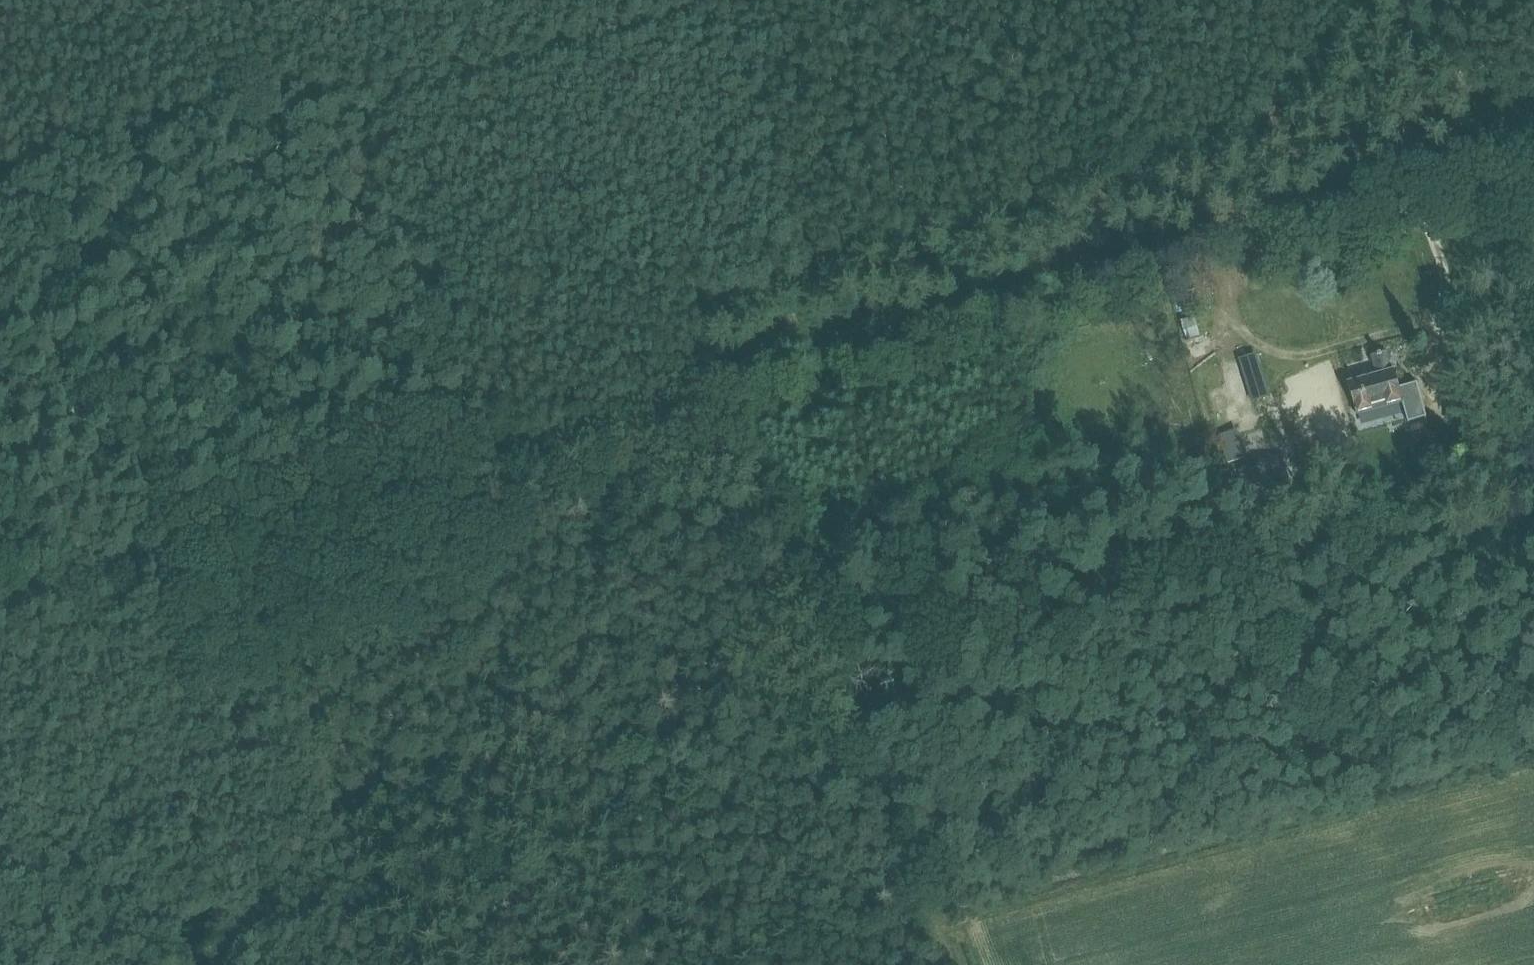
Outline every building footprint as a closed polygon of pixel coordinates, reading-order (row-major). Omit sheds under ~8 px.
[(1177,324),(1184,343),(1199,338),(1192,319),(1177,324)] [(1348,384),(1354,404),(1357,415),(1403,403),(1400,391),(1395,371),(1392,372),(1386,352),(1372,357),(1377,376),(1348,384)] [(1268,393),(1255,353),(1241,357),(1253,398),(1268,393)] [(1417,363),(1411,367),(1416,374),(1422,370),(1417,363)] [(1242,439),(1221,440),(1222,464),(1243,463),(1242,439)] [(1281,456),(1241,469),(1254,510),(1295,497),(1281,456)] [(1508,472),(1512,485),(1521,483),(1517,469),(1508,472)]
